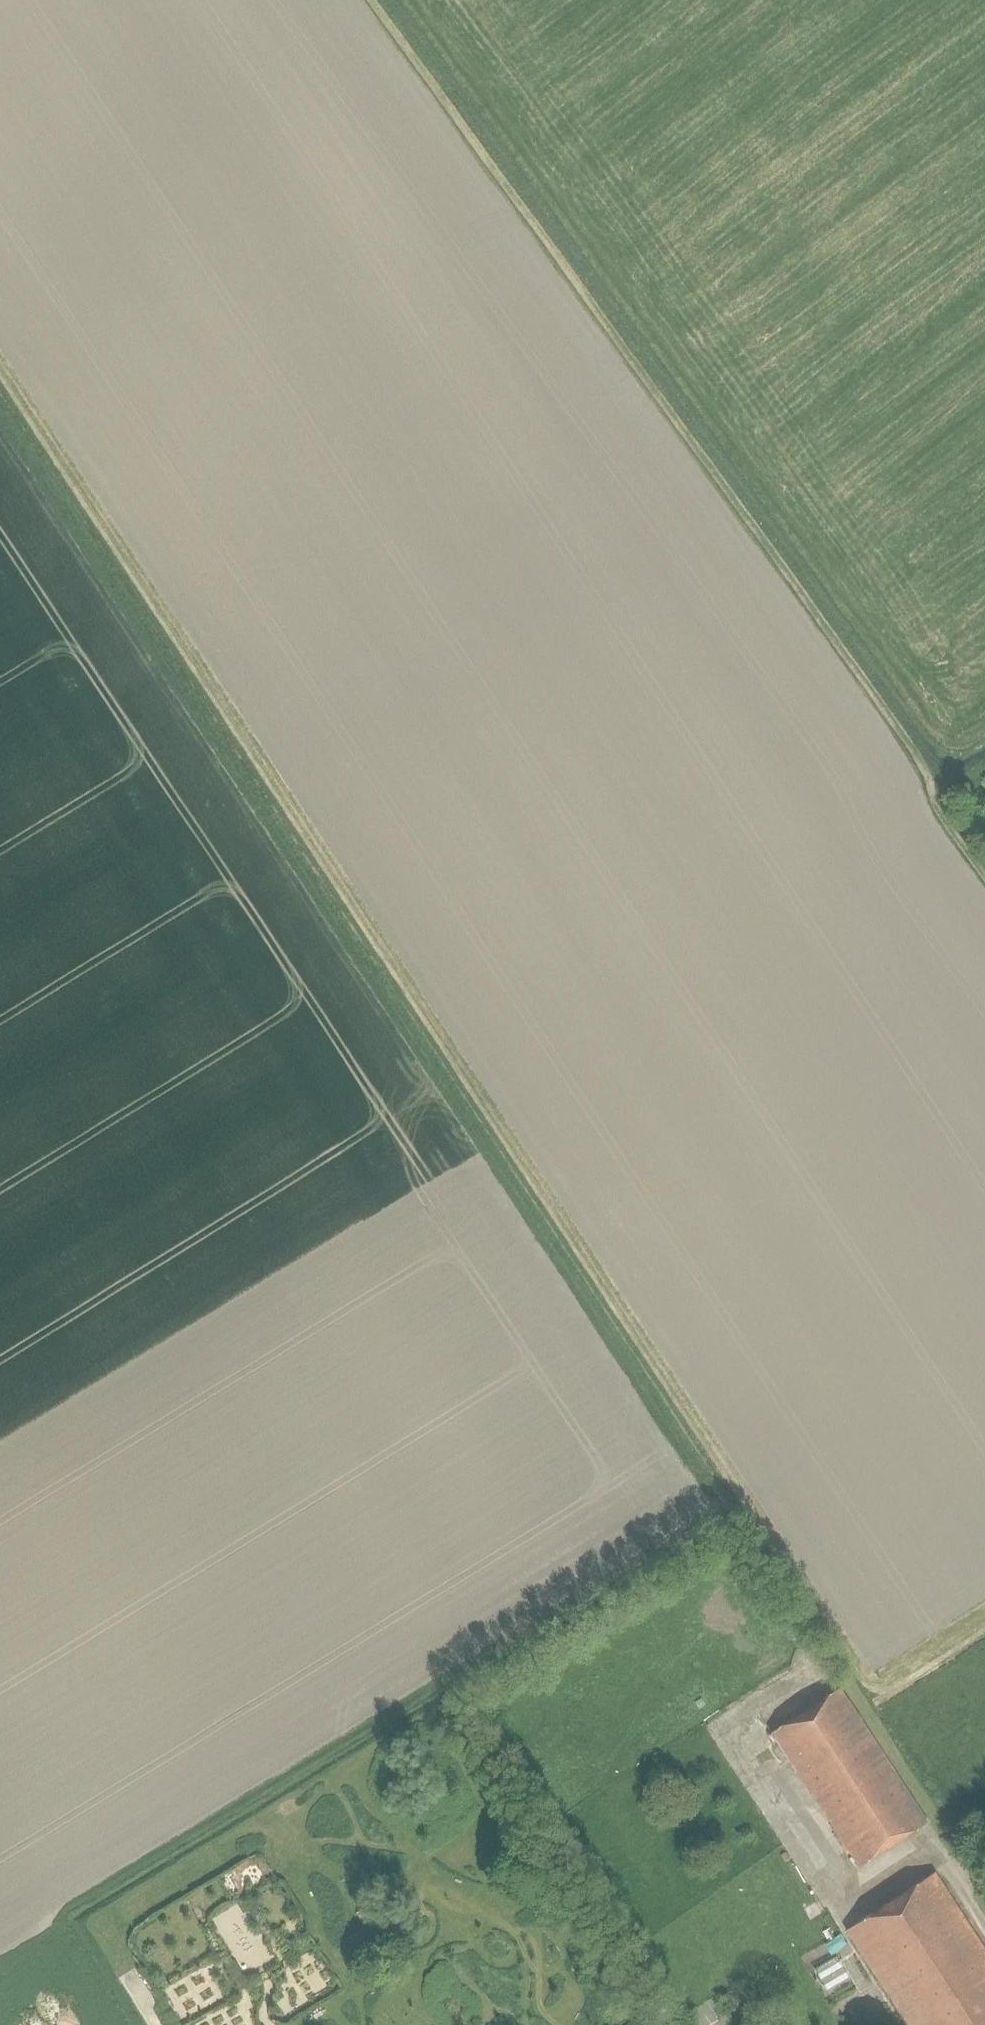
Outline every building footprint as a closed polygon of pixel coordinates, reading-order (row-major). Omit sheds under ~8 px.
[(859,1869),(929,1823),(840,1689),(771,1735),(859,1869)] [(933,1875),(845,1933),(905,2024),(984,2024),(984,1954),(933,1875)] [(363,1910),(356,1913),(362,1925),(369,1922),(363,1910)] [(834,1937),(830,1929),(824,1933),(828,1941),(834,1937)] [(836,1956),(814,1969),(827,1990),(848,1977),(836,1956)] [(183,2022),(184,2024),(256,2024),(243,1996),(183,2022)]
